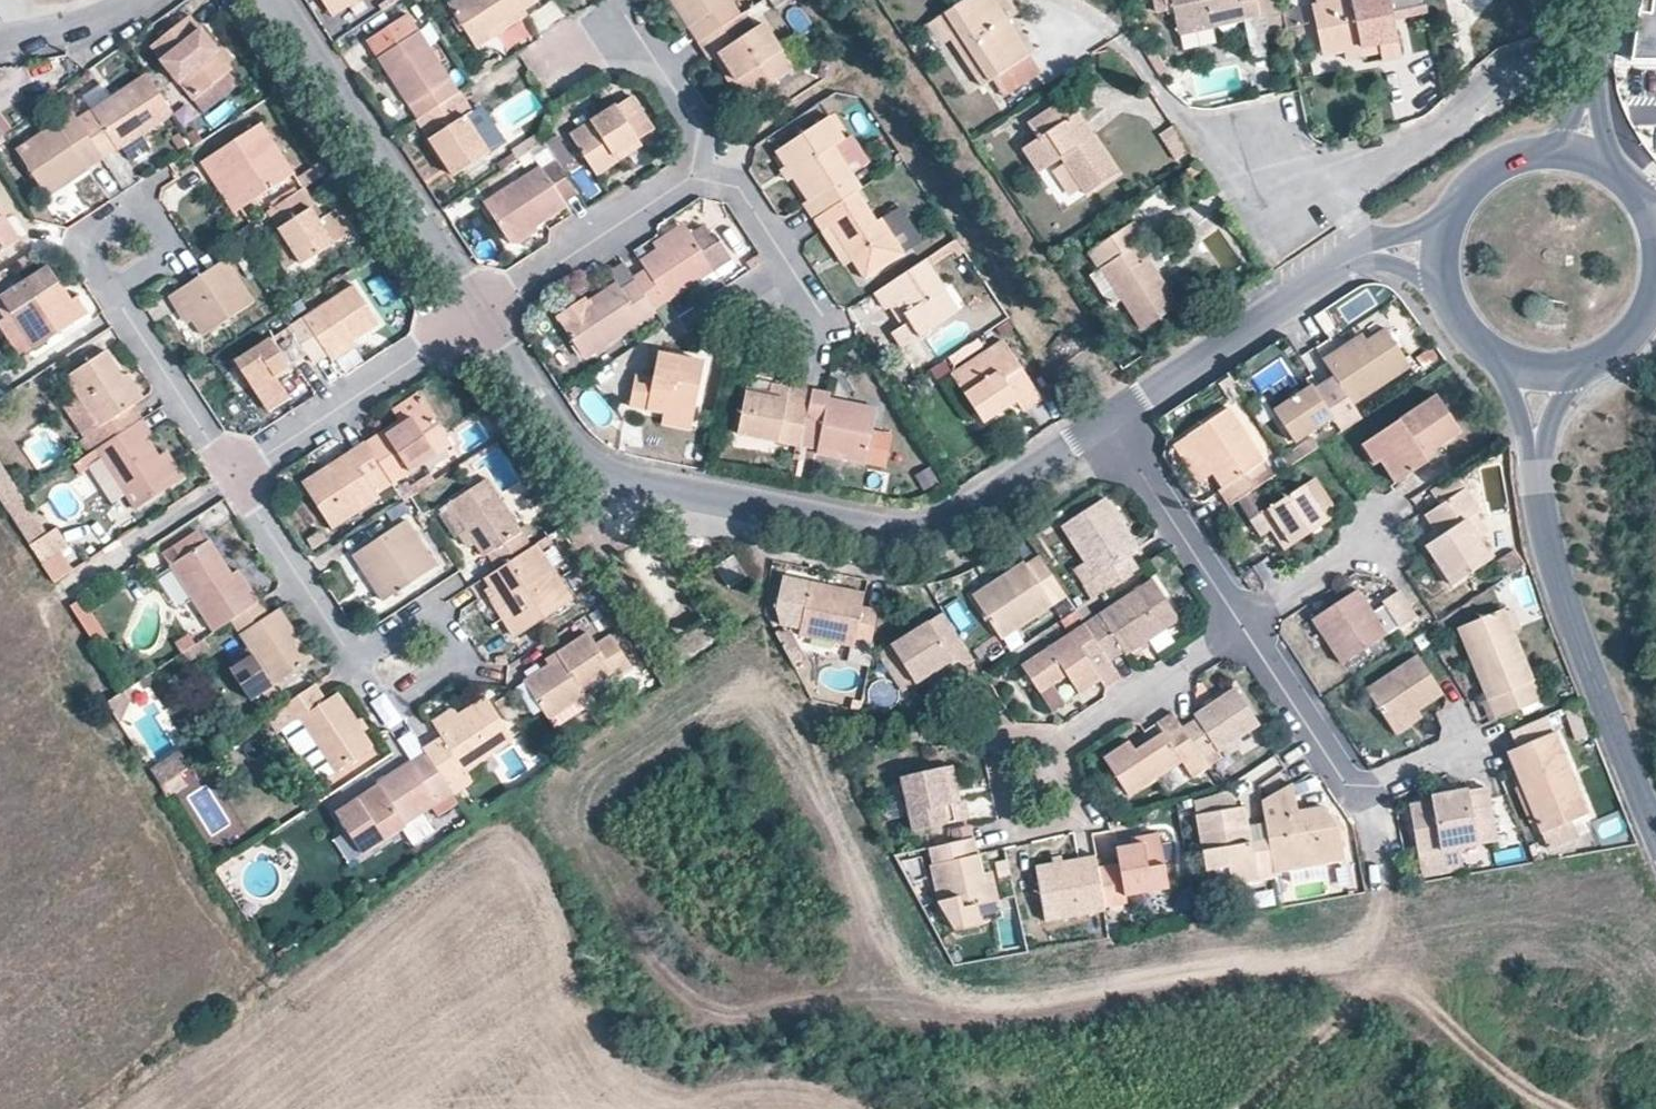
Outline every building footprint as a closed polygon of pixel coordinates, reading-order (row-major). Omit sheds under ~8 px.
[(333,17),(359,0),(322,0),(333,17)] [(538,2),(537,0),(451,0),(446,3),(477,49),(528,15),(524,10),(538,2)] [(731,0),(668,0),(698,43),(740,14),(731,0)] [(1029,55),(1008,22),(998,7),(993,0),(963,0),(935,18),(949,39),(980,87),(993,79),(1029,55)] [(1266,14),(1263,0),(1171,0),(1177,34),(1213,26),(1228,23),(1266,14)] [(1425,0),(1314,0),(1315,4),(1310,6),(1321,58),(1344,54),(1378,46),(1380,54),(1381,61),(1401,57),(1395,26),(1393,20),(1392,13),(1390,2),(1401,1),(1403,11),(1426,6),(1425,0)] [(1632,48),(1654,48),(1654,62),(1655,61),(1655,0),(1640,0),(1632,48)] [(1403,11),(1401,1),(1390,2),(1392,13),(1403,11)] [(529,15),(538,32),(561,19),(552,2),(529,15)] [(1303,32),(1298,6),(1282,10),(1289,44),(1297,42),(1295,34),(1303,32)] [(1393,20),(1427,13),(1426,6),(1403,11),(1392,13),(1393,20)] [(794,69),(763,22),(754,28),(744,12),(698,43),(708,59),(710,58),(730,88),(736,84),(747,101),(794,69)] [(408,107),(451,78),(407,13),(364,40),(408,107)] [(148,47),(192,101),(228,72),(232,69),(189,15),(148,47)] [(949,39),(935,18),(924,25),(937,47),(949,39)] [(1213,26),(1177,34),(1180,47),(1216,39),(1213,26)] [(1345,62),(1380,54),(1378,46),(1344,54),(1345,62)] [(1630,61),(1654,62),(1654,48),(1632,48),(1630,61)] [(1029,55),(993,79),(1004,96),(1041,73),(1029,55)] [(204,114),(239,85),(228,72),(192,101),(204,114)] [(144,133),(173,115),(146,73),(75,118),(102,158),(116,149),(117,150),(144,133)] [(490,152),(465,114),(471,110),(459,92),(415,121),(452,176),(490,152)] [(570,135),(596,175),(618,162),(614,157),(639,142),(637,140),(655,128),(632,94),(570,135)] [(508,140),(483,102),(471,110),(465,114),(490,152),(508,140)] [(1083,195),(1117,173),(1093,136),(1084,142),(1078,133),(1068,118),(1057,103),(1027,123),(1036,138),(1020,149),(1037,173),(1059,158),(1083,195)] [(102,158),(71,112),(15,149),(45,197),(102,158)] [(1093,136),(1077,112),(1068,118),(1078,133),(1084,142),(1093,136)] [(851,173),(833,146),(844,138),(829,115),(774,152),(784,166),(778,170),(786,182),(792,178),(806,200),(801,204),(812,220),(857,191),(861,188),(851,173)] [(301,188),(260,123),(200,161),(234,214),(241,209),(250,223),(266,212),(295,192),(301,188)] [(1190,151),(1173,125),(1157,134),(1174,161),(1190,151)] [(144,133),(117,150),(125,163),(152,146),(144,133)] [(576,164),(557,134),(543,143),(552,156),(563,172),(576,164)] [(866,163),(848,136),(844,138),(833,146),(851,173),(866,163)] [(625,174),(649,159),(639,142),(614,157),(618,162),(625,174)] [(563,203),(577,195),(552,156),(482,202),(509,242),(518,244),(538,231),(535,226),(566,206),(563,203)] [(316,203),(304,186),(301,188),(295,192),(306,210),(311,207),(316,203)] [(904,253),(880,217),(876,220),(857,191),(812,220),(819,231),(828,226),(847,255),(863,280),(904,253)] [(349,233),(334,209),(319,219),(311,207),(306,210),(295,192),(266,212),(278,231),(298,261),(300,265),(349,233)] [(20,241),(0,211),(0,254),(20,241)] [(635,256),(639,261),(688,230),(684,224),(635,256)] [(847,255),(828,226),(819,231),(838,261),(847,255)] [(1140,331),(1179,304),(1154,268),(1125,226),(1086,251),(1098,269),(1088,275),(1109,307),(1119,301),(1140,331)] [(639,261),(627,270),(634,279),(654,310),(731,259),(716,236),(711,239),(703,227),(691,235),(688,230),(639,261)] [(298,261),(278,231),(265,240),(284,270),(298,261)] [(192,320),(203,337),(253,303),(225,259),(167,296),(186,324),(192,320)] [(958,310),(925,259),(874,292),(884,309),(887,307),(895,302),(907,321),(899,326),(890,332),(900,348),(958,310)] [(33,349),(87,314),(75,295),(70,299),(48,265),(0,297),(0,298),(33,349)] [(654,310),(634,279),(620,288),(615,282),(588,300),(585,296),(555,315),(584,359),(655,312),(654,310)] [(313,363),(379,323),(353,283),(289,325),(307,354),(313,363)] [(0,298),(0,313),(3,318),(0,321),(0,329),(19,358),(33,349),(0,298)] [(907,321),(895,302),(887,307),(899,326),(907,321)] [(307,354),(289,325),(234,361),(266,411),(288,397),(274,376),(307,354)] [(1352,405),(1409,368),(1383,328),(1364,341),(1359,334),(1321,358),(1332,374),(1352,405)] [(1023,410),(1041,399),(1002,340),(950,375),(982,422),(1015,401),(1023,410)] [(132,406),(142,399),(126,373),(121,377),(104,351),(64,376),(77,396),(98,428),(86,436),(95,450),(141,420),(132,406)] [(663,414),(692,420),(703,362),(657,353),(652,377),(635,374),(628,407),(663,414)] [(1332,418),(1341,431),(1361,418),(1352,405),(1332,374),(1311,387),(1309,384),(1271,410),(1293,443),(1332,418)] [(788,393),(790,386),(771,382),(768,395),(787,399),(788,393)] [(872,429),(877,407),(828,397),(830,392),(811,388),(809,398),(797,460),(803,461),(805,452),(817,454),(823,456),(841,460),(885,469),(892,433),(872,429)] [(797,460),(809,398),(788,393),(787,399),(768,395),(745,391),(736,435),(794,446),(791,459),(797,460)] [(1378,462),(1393,485),(1425,463),(1421,457),(1458,431),(1434,393),(1364,441),(1378,462)] [(398,421),(424,405),(417,394),(392,411),(398,421)] [(98,428),(77,396),(61,407),(82,439),(86,436),(98,428)] [(391,483),(450,444),(424,405),(365,443),(391,483)] [(1252,469),(1264,461),(1227,406),(1184,435),(1220,489),(1216,493),(1225,507),(1261,483),(1252,469)] [(690,432),(692,420),(663,414),(660,426),(690,432)] [(158,455),(147,438),(151,435),(141,420),(95,450),(73,465),(78,473),(87,467),(100,458),(124,495),(134,510),(176,483),(158,455)] [(1220,489),(1184,435),(1170,445),(1205,499),(1216,493),(1220,489)] [(1378,462),(1364,441),(1358,445),(1372,466),(1378,462)] [(376,493),(391,483),(365,443),(364,442),(301,483),(331,528),(379,497),(376,493)] [(185,478),(167,450),(158,455),(176,483),(185,478)] [(839,469),(841,460),(823,456),(817,454),(815,464),(839,469)] [(124,495),(100,458),(87,467),(111,504),(124,495)] [(0,461),(0,499),(6,508),(23,497),(0,461)] [(1437,505),(1464,488),(1453,474),(1427,490),(1437,505)] [(1332,503),(1313,476),(1302,484),(1327,521),(1332,517),(1332,503)] [(530,547),(486,478),(448,502),(483,558),(487,555),(497,569),(530,547)] [(1288,546),(1327,521),(1302,484),(1248,520),(1258,536),(1268,530),(1274,526),(1288,546)] [(1493,563),(1464,519),(1478,510),(1464,488),(1437,505),(1422,515),(1433,529),(1426,534),(1430,542),(1423,546),(1433,561),(1428,565),(1444,589),(1466,575),(1478,595),(1502,579),(1501,576),(1515,566),(1507,554),(1493,563)] [(1129,555),(1138,548),(1104,496),(1058,526),(1082,562),(1070,569),(1091,600),(1138,569),(1129,555)] [(47,534),(23,497),(6,508),(30,545),(47,534)] [(369,580),(384,602),(436,567),(405,520),(352,555),(369,580)] [(1288,546),(1274,526),(1268,530),(1282,551),(1288,546)] [(47,534),(30,545),(42,563),(61,551),(69,545),(57,528),(47,534)] [(259,603),(237,570),(231,574),(209,539),(204,543),(197,532),(171,550),(177,560),(168,566),(169,568),(185,592),(191,601),(212,633),(229,622),(259,603)] [(572,600),(536,544),(530,547),(497,569),(483,578),(493,594),(489,597),(515,637),(572,600)] [(61,551),(42,563),(55,583),(74,571),(61,551)] [(1065,597),(1036,552),(970,594),(1001,640),(1065,597)] [(713,567),(727,587),(745,576),(731,555),(713,567)] [(176,611),(191,601),(185,592),(169,568),(154,578),(176,611)] [(866,667),(878,608),(862,605),(864,591),(784,576),(777,614),(784,628),(795,630),(793,636),(847,647),(844,662),(866,667)] [(1124,654),(1177,618),(1151,578),(1083,624),(1107,661),(1122,651),(1124,654)] [(384,602),(369,580),(353,590),(368,612),(384,602)] [(1387,632),(1365,600),(1357,588),(1309,619),(1340,664),(1387,632)] [(1398,625),(1414,615),(1396,589),(1381,600),(1398,625)] [(1398,625),(1381,600),(1376,593),(1365,600),(1387,632),(1398,625)] [(107,638),(82,598),(69,606),(95,646),(107,638)] [(314,660),(280,607),(269,614),(261,601),(259,603),(229,622),(253,658),(272,687),(314,660)] [(1474,672),(1494,720),(1540,700),(1503,607),(1465,623),(1484,669),(1474,672)] [(952,660),(968,650),(942,611),(889,643),(915,684),(925,677),(952,660)] [(1107,661),(1083,624),(1083,623),(1019,663),(1039,693),(1052,685),(1066,675),(1078,694),(1099,680),(1105,689),(1119,679),(1107,661)] [(1484,669),(1465,623),(1455,627),(1474,672),(1484,669)] [(522,682),(547,720),(584,696),(581,691),(611,673),(613,676),(629,666),(609,635),(595,644),(586,633),(544,660),(547,665),(522,682)] [(915,684),(889,643),(875,652),(901,693),(915,684)] [(1363,687),(1387,723),(1413,706),(1416,710),(1442,694),(1415,653),(1363,687)] [(272,687),(253,658),(233,671),(252,700),(272,687)] [(943,680),(958,671),(952,660),(925,677),(930,684),(942,677),(943,680)] [(371,747),(336,693),(324,701),(313,684),(265,716),(277,734),(299,718),(309,734),(334,771),(371,747)] [(1052,685),(1039,693),(1052,712),(1064,704),(1052,685)] [(1183,730),(1198,754),(1211,744),(1217,752),(1259,725),(1232,686),(1192,712),(1195,717),(1180,726),(1183,730)] [(124,691),(106,703),(119,723),(131,701),(124,691)] [(464,771),(513,739),(485,697),(457,715),(435,729),(440,737),(422,748),(452,794),(471,782),(464,771)] [(1421,717),(1416,710),(1413,706),(1387,723),(1394,735),(1421,717)] [(435,729),(457,715),(452,707),(430,721),(435,729)] [(1192,776),(1206,766),(1198,754),(1183,730),(1168,740),(1161,730),(1132,749),(1126,739),(1101,756),(1127,797),(1181,761),(1192,776)] [(1505,751),(1546,848),(1573,837),(1566,822),(1586,814),(1551,731),(1505,751)] [(334,771),(309,734),(286,748),(311,786),(334,771)] [(1206,766),(1220,757),(1217,752),(1211,744),(1198,754),(1206,766)] [(160,786),(189,767),(178,749),(148,768),(160,786)] [(410,761),(333,813),(361,854),(402,827),(423,813),(432,807),(439,817),(459,804),(452,794),(425,754),(411,763),(410,761)] [(960,800),(953,765),(944,767),(952,802),(960,800)] [(964,799),(960,800),(952,802),(944,767),(898,776),(911,831),(969,818),(964,799)] [(167,798),(186,786),(178,774),(160,787),(167,798)] [(1343,862),(1338,828),(1321,804),(1295,809),(1290,782),(1260,799),(1267,837),(1273,873),(1343,862)] [(1407,803),(1417,857),(1456,849),(1457,847),(1495,840),(1484,787),(1429,795),(1429,800),(1407,803)] [(1250,840),(1243,806),(1194,814),(1205,870),(1227,867),(1230,885),(1274,878),(1273,873),(1267,837),(1250,840)] [(436,831),(423,813),(402,827),(415,845),(436,831)] [(1167,889),(1156,831),(1128,836),(1129,843),(1114,845),(1117,862),(1097,866),(1105,907),(1125,903),(1124,896),(1167,889)] [(973,837),(926,848),(937,901),(954,931),(981,924),(977,905),(998,900),(992,870),(982,872),(973,837)] [(1461,870),(1456,849),(1417,857),(1420,877),(1461,870)] [(1105,907),(1097,866),(1095,853),(1033,864),(1044,921),(1106,910),(1105,907)]
